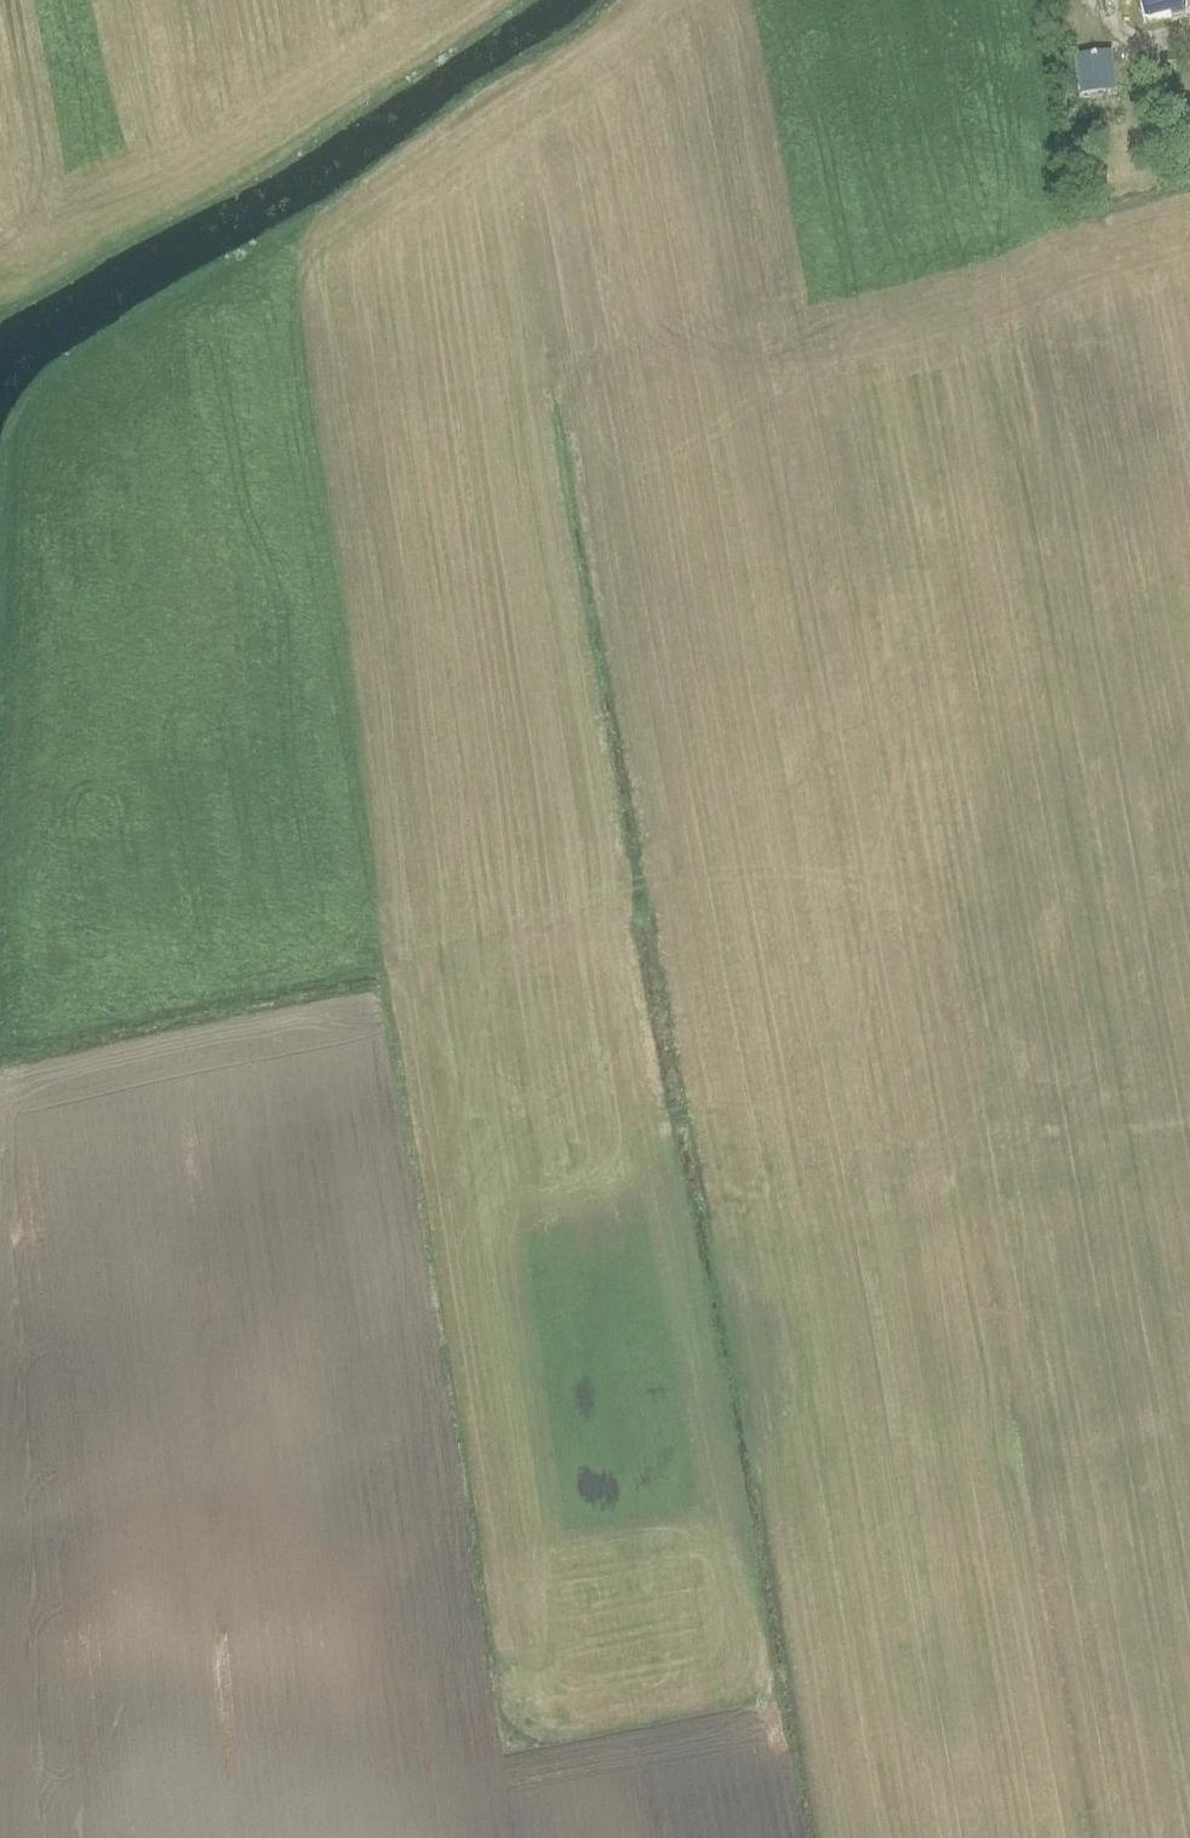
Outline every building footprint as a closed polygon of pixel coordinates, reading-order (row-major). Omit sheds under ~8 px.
[(1152,9),(1183,5),(1183,6),(1184,6),(1184,4),(1185,4),(1185,3),(1184,3),(1183,0),(1151,0),(1152,9)] [(1099,91),(1095,52),(1078,54),(1082,93),(1099,91)]
